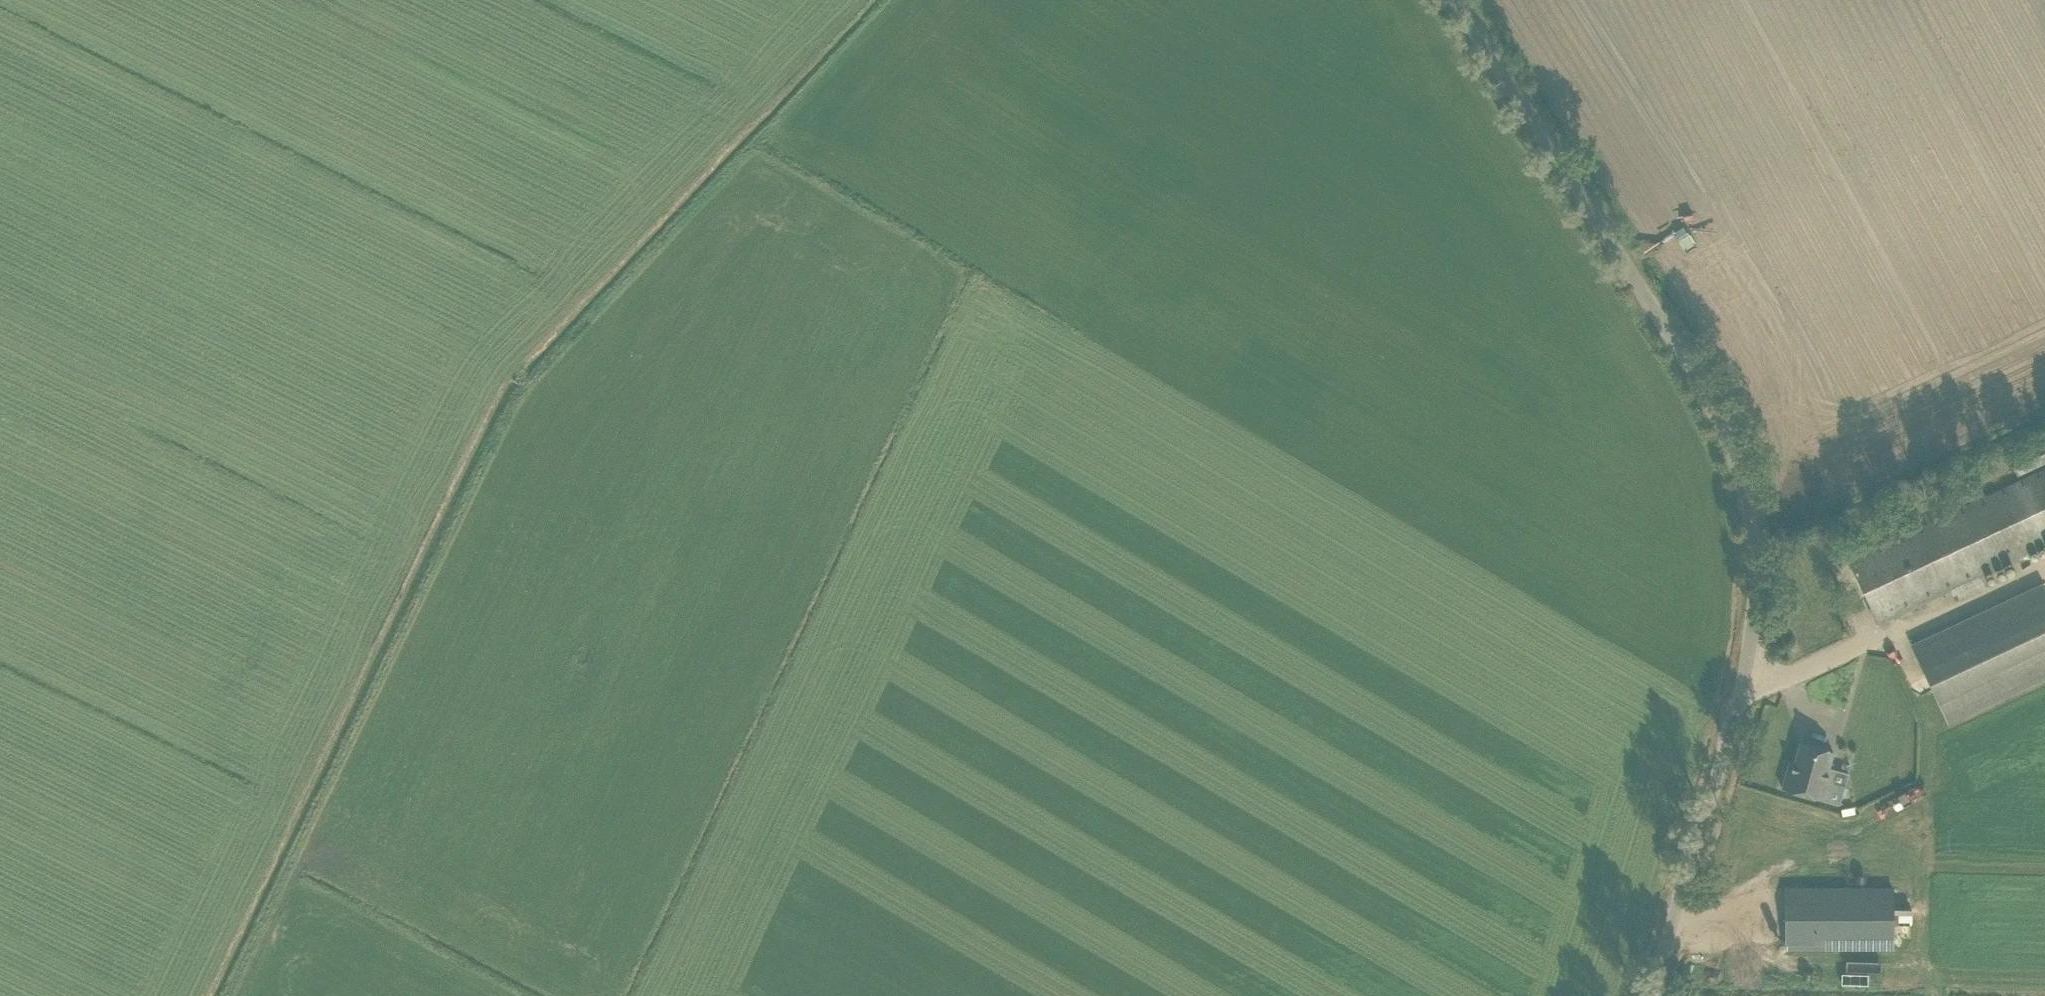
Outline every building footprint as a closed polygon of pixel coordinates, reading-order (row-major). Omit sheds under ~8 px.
[(1878,623),(2044,545),(2044,469),(1849,561),(1878,623)] [(1950,722),(2044,677),(2044,595),(2040,585),(1913,644),(1950,722)] [(1786,773),(1782,789),(1824,801),(1824,800),(1838,805),(1843,789),(1828,785),(1823,784),(1832,751),(1800,742),(1800,743),(1795,760),(1791,774),(1786,773)] [(1854,807),(1841,809),(1843,816),(1855,814),(1854,807)] [(1786,949),(1892,949),(1892,889),(1806,888),(1786,888),(1786,949)]
